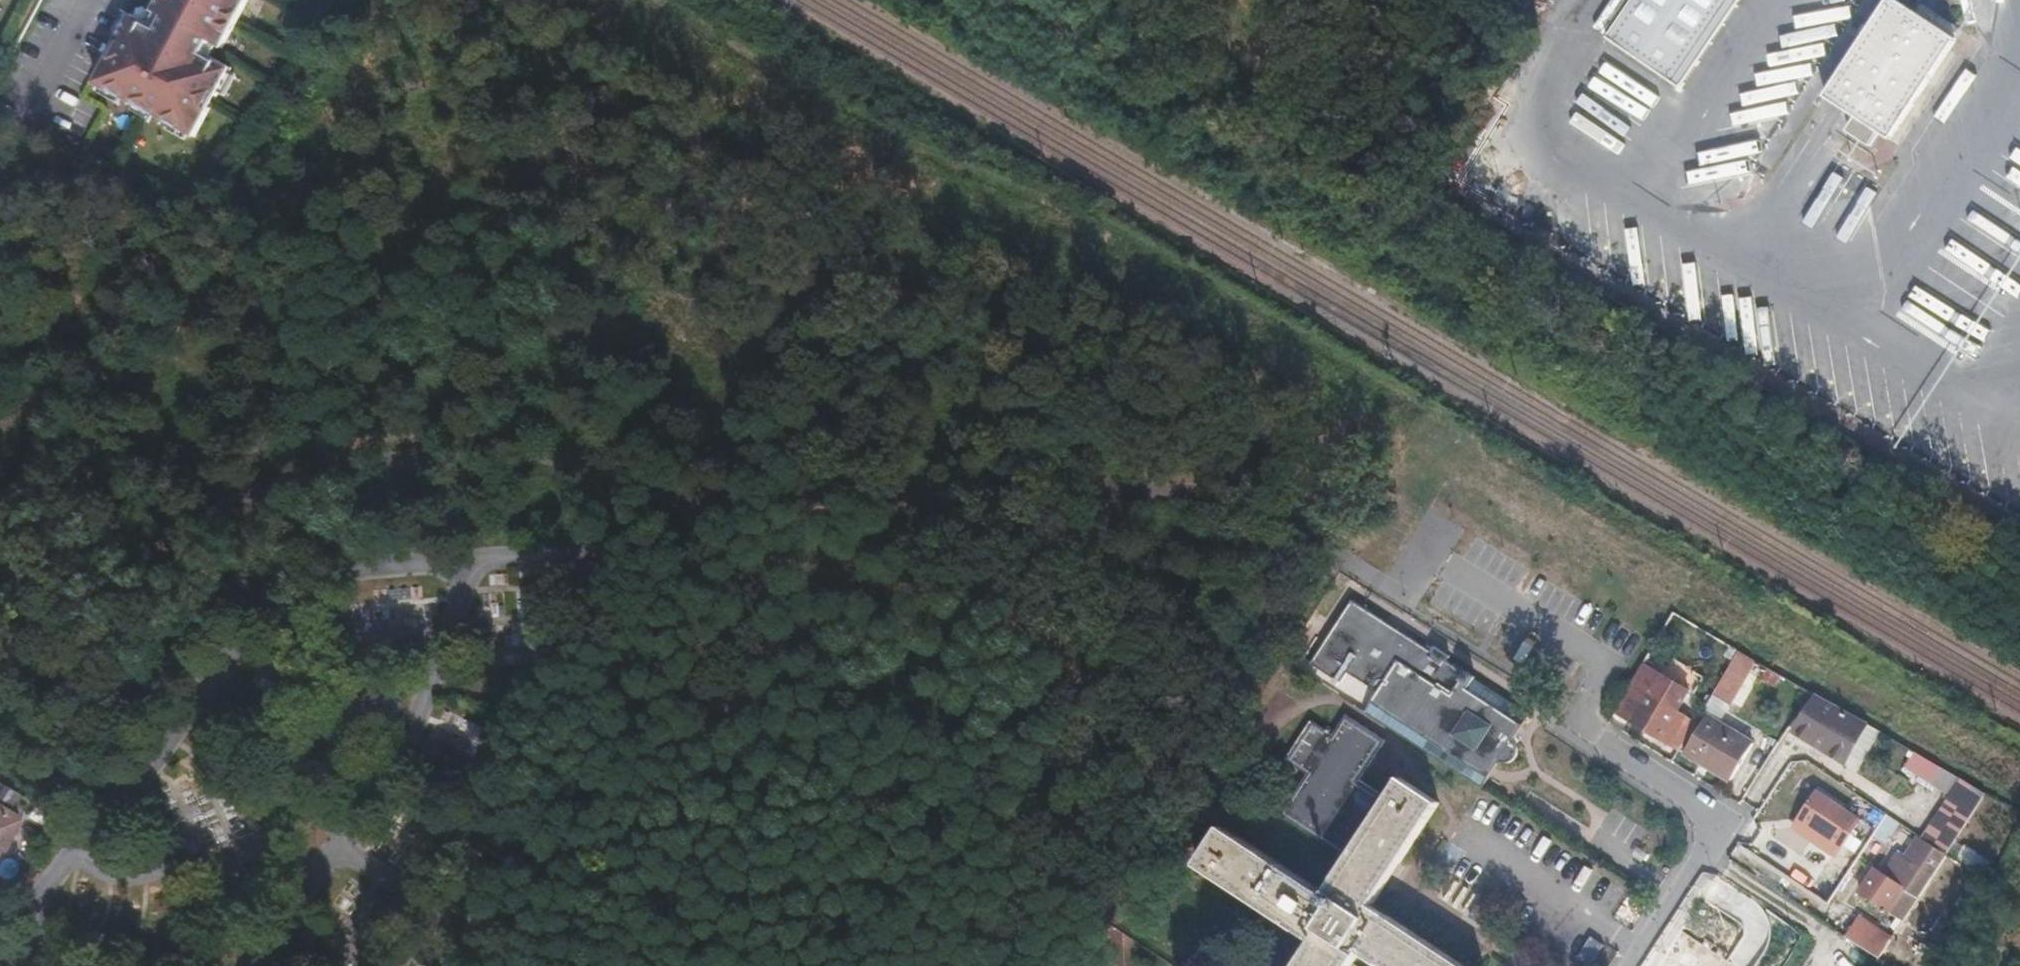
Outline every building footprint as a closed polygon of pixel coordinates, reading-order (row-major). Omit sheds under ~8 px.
[(151,12),(162,18),(155,31),(128,17),(93,83),(192,137),(227,70),(201,56),(208,43),(219,49),(245,1),(243,0),(157,0),(151,12)] [(1606,38),(1679,88),(1739,0),(1631,0),(1606,38)] [(1956,38),(1897,0),(1892,0),(1829,97),(1859,117),(1882,132),(1891,137),(1956,38)] [(1630,93),(1636,81),(1645,86),(1651,76),(1606,49),(1592,71),(1630,93)] [(1882,132),(1859,117),(1849,131),(1872,146),(1882,132)] [(1376,690),(1363,711),(1480,786),(1492,768),(1498,759),(1499,760),(1502,761),(1505,761),(1508,760),(1511,758),(1513,756),(1514,754),(1515,750),(1515,747),(1514,745),(1512,742),(1510,740),(1516,731),(1527,713),(1471,677),(1472,675),(1463,670),(1462,671),(1441,658),(1439,662),(1429,656),(1431,651),(1349,599),(1308,663),(1339,682),(1345,671),(1376,690)] [(1767,673),(1771,666),(1740,647),(1732,660),(1741,666),(1759,676),(1763,669),(1767,673)] [(1727,691),(1741,666),(1732,660),(1717,685),(1727,691)] [(1659,677),(1640,665),(1614,711),(1659,737),(1667,724),(1677,731),(1687,715),(1675,708),(1687,688),(1661,673),(1659,677)] [(1727,691),(1717,685),(1701,713),(1703,714),(1682,749),(1730,778),(1752,742),(1711,718),(1727,691)] [(1833,702),(1810,688),(1799,707),(1804,710),(1793,727),(1839,755),(1849,738),(1821,721),(1827,711),(1833,702)] [(1868,733),(1872,724),(1833,702),(1827,711),(1863,731),(1868,733)] [(1804,710),(1799,707),(1788,724),(1793,727),(1804,710)] [(1863,731),(1827,711),(1821,721),(1849,738),(1839,755),(1846,760),(1863,731)] [(1307,776),(1283,813),(1347,855),(1323,890),(1260,848),(1246,869),(1208,844),(1197,860),(1313,937),(1294,965),(1348,965),(1360,948),(1387,965),(1470,965),(1372,902),(1439,801),(1399,775),(1386,797),(1358,779),(1385,739),(1347,713),(1333,733),(1314,719),(1288,757),(1309,771),(1305,775),(1307,776)] [(1687,736),(1697,720),(1687,715),(1677,731),(1687,736)] [(1687,736),(1667,724),(1659,737),(1680,748),(1687,736)] [(1981,787),(1956,772),(1942,795),(1967,810),(1981,787)] [(1283,813),(1307,776),(1305,775),(1281,811),(1283,813)] [(9,788),(0,783),(0,797),(3,798),(9,788)] [(1842,842),(1858,817),(1817,790),(1800,815),(1842,842)] [(1963,819),(1967,810),(1942,795),(1919,832),(1944,849),(1952,835),(1939,826),(1949,810),(1963,819)] [(0,805),(0,858),(23,818),(0,805)] [(1939,826),(1952,835),(1963,819),(1949,810),(1939,826)] [(1246,869),(1260,848),(1222,823),(1208,844),(1246,869)] [(1916,833),(1903,852),(1908,855),(1916,843),(1930,852),(1900,895),(1879,881),(1897,851),(1896,849),(1882,870),(1874,865),(1861,883),(1903,912),(1942,850),(1916,833)] [(1903,852),(1899,849),(1897,851),(1879,881),(1900,895),(1930,852),(1916,843),(1908,855),(1903,852)] [(1829,856),(1809,889),(1828,901),(1849,868),(1829,856)] [(1888,935),(1859,915),(1847,932),(1877,953),(1888,935)] [(1685,936),(1665,965),(1731,965),(1685,936)]
